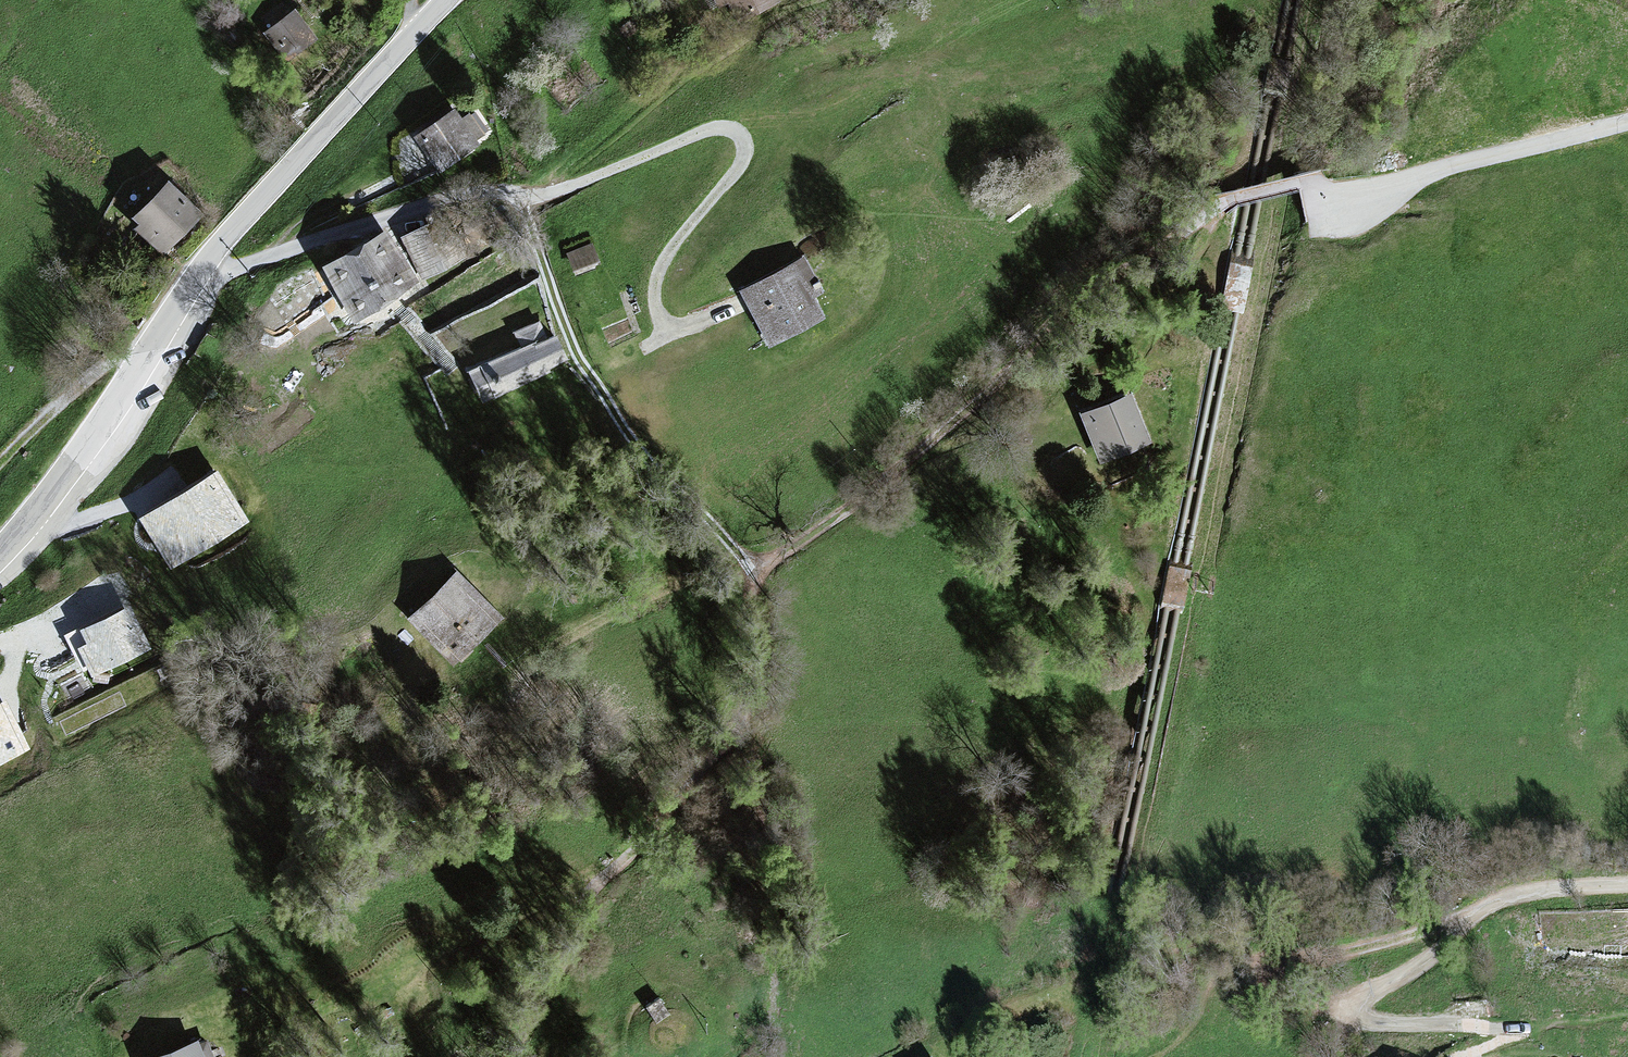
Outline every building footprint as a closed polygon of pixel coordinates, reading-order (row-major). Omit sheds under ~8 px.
[(720,10),(729,5),(739,23),(784,0),(715,0),(720,10)] [(294,12),(264,36),(288,66),(318,43),(294,12)] [(455,108),(412,139),(437,174),(481,142),(455,108)] [(170,187),(135,223),(172,258),(207,222),(170,187)] [(448,212),(403,234),(423,274),(468,252),(448,212)] [(385,229),(323,266),(355,318),(416,281),(385,229)] [(590,238),(566,246),(575,272),(599,263),(590,238)] [(1243,306),(1252,261),(1229,257),(1221,302),(1243,306)] [(796,261),(739,289),(768,348),(825,320),(796,261)] [(520,346),(465,372),(480,404),(569,363),(554,332),(545,336),(538,320),(514,332),(520,346)] [(1130,387),(1083,404),(1104,461),(1151,443),(1130,387)] [(216,459),(138,508),(172,560),(249,511),(216,459)] [(458,572),(410,620),(458,669),(507,620),(458,572)] [(124,601),(75,626),(98,672),(147,647),(124,601)] [(0,710),(0,757),(21,747),(3,708),(0,710)] [(155,1056),(201,1056),(195,1041),(155,1056)]
